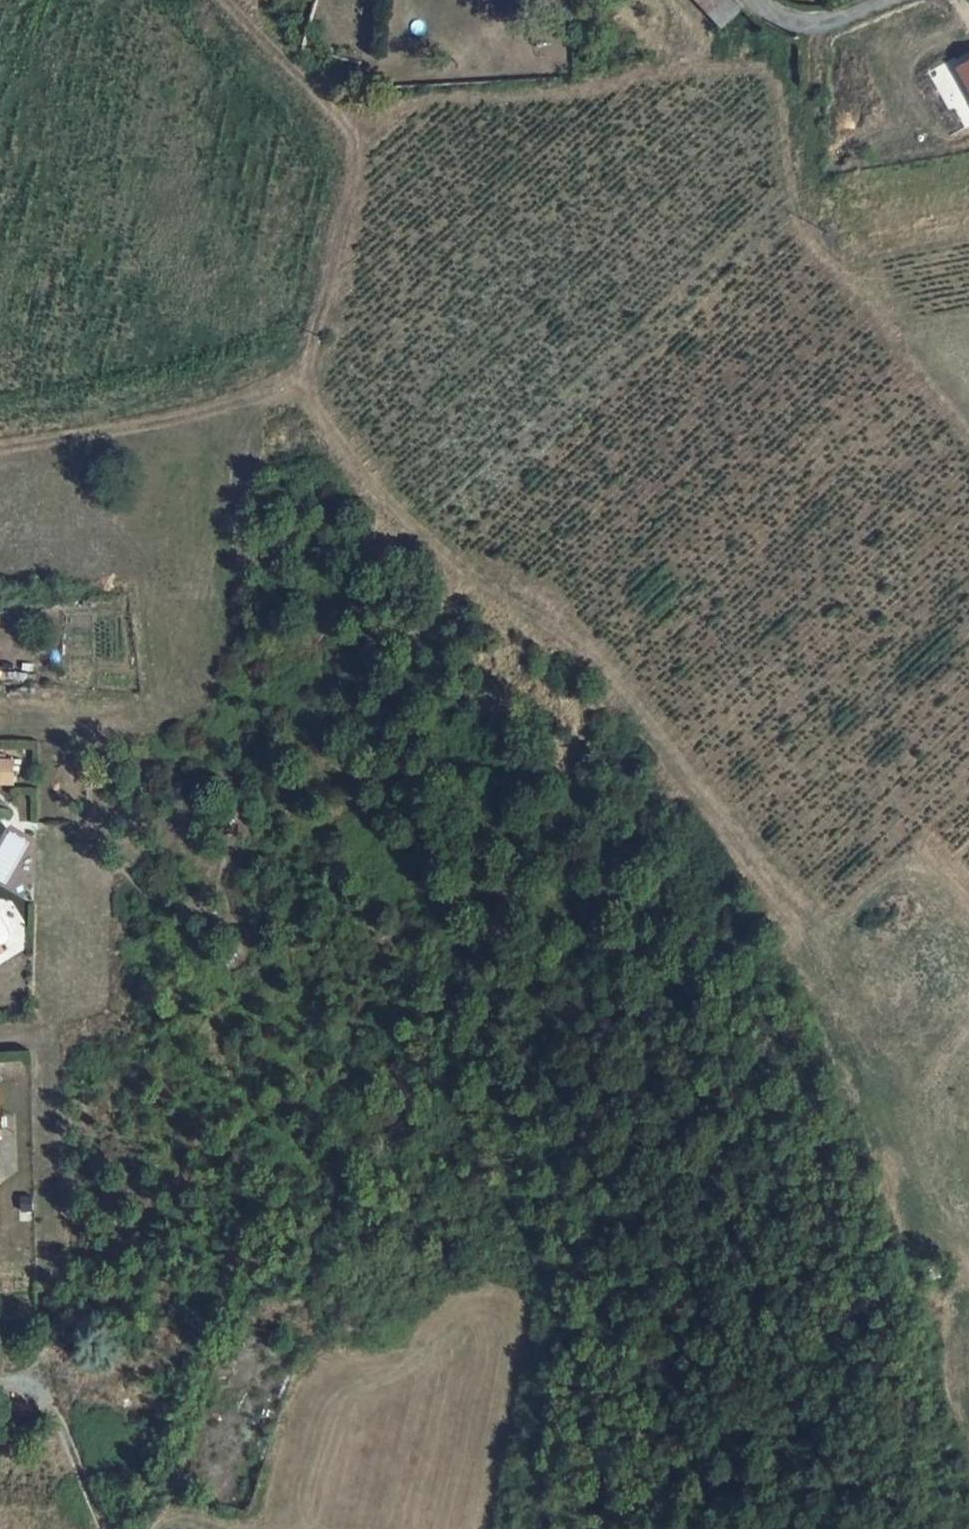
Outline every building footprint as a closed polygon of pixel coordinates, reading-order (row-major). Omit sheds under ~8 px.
[(742,0),(695,0),(722,27),(746,4),(742,0)] [(0,752),(0,773),(10,773),(11,752),(0,752)]
